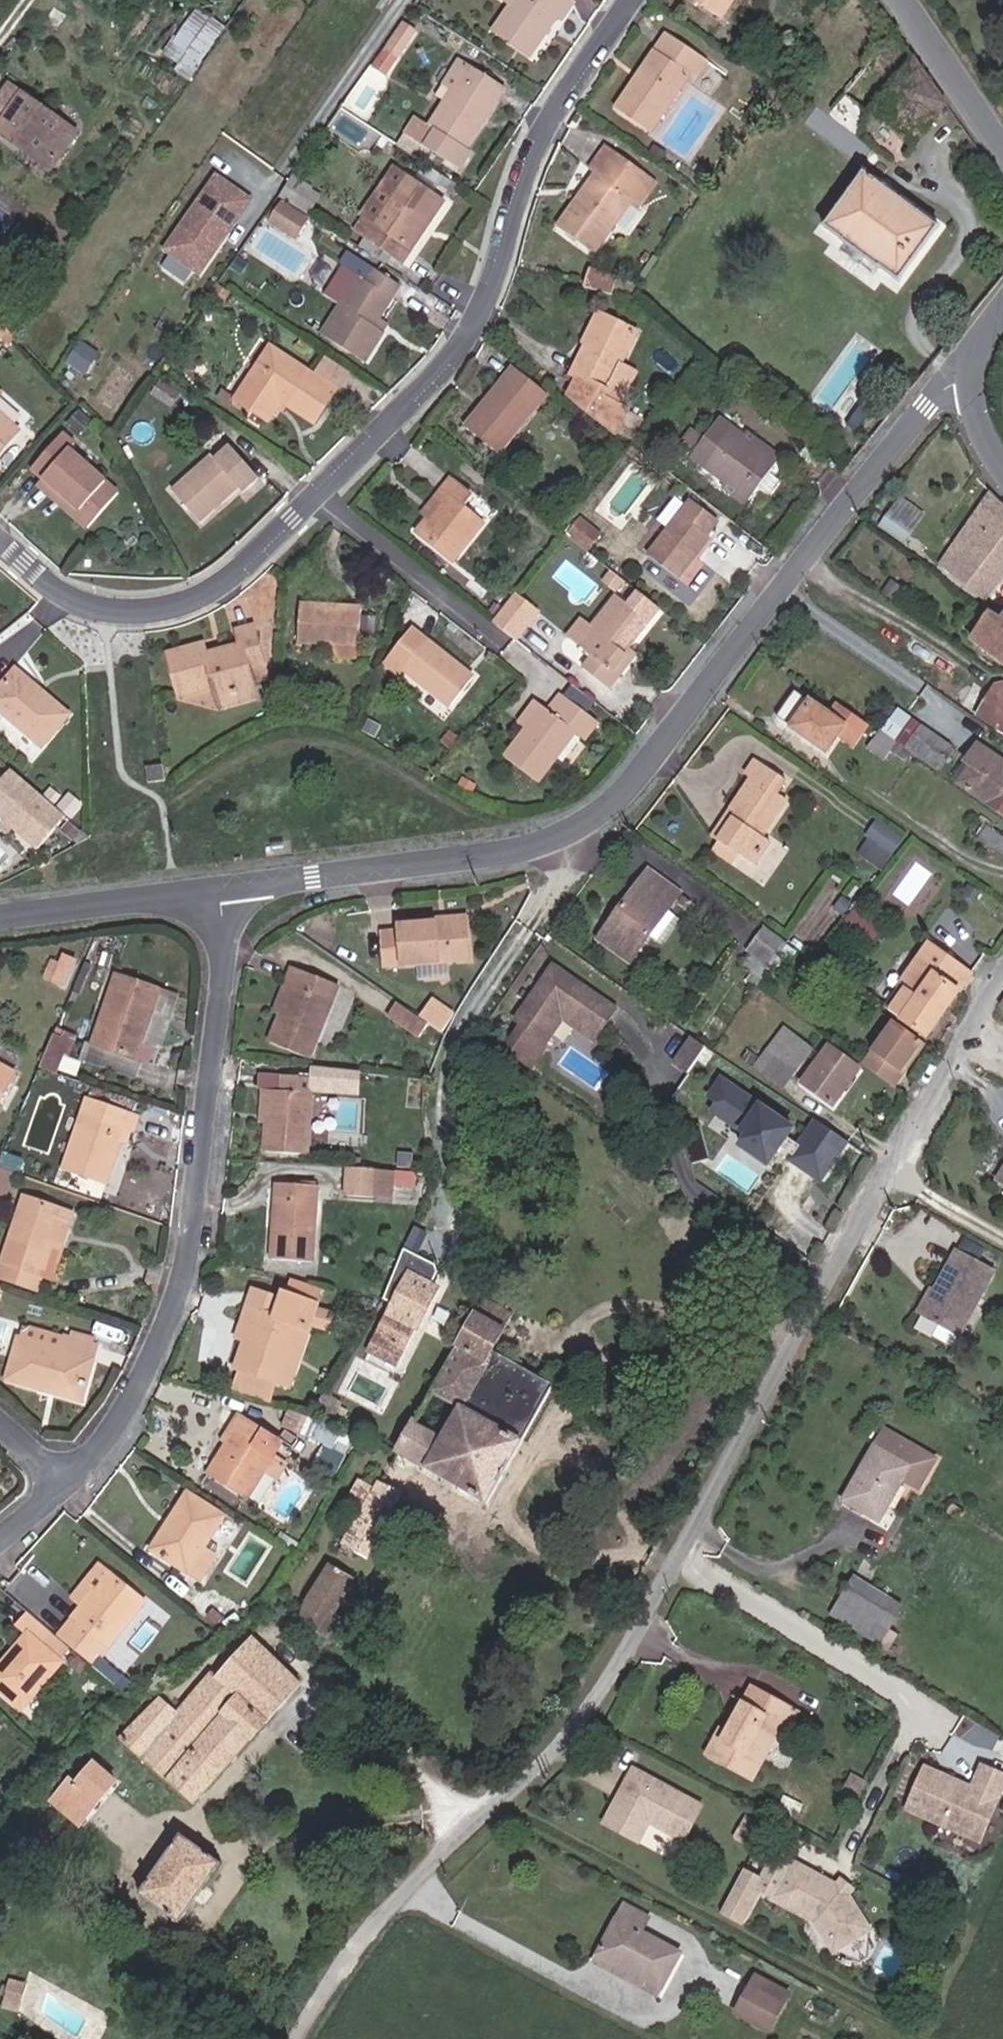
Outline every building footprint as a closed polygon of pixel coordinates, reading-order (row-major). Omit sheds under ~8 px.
[(561,26),(575,5),(569,0),(523,0),(495,43),(525,61),(552,21),(561,26)] [(722,33),(744,0),(696,0),(688,10),(722,33)] [(195,4),(166,58),(197,75),(227,22),(195,4)] [(387,86),(416,43),(404,35),(375,77),(387,86)] [(618,124),(654,149),(692,93),(697,96),(709,77),(669,51),(656,69),(664,73),(647,98),(640,94),(618,124)] [(640,94),(647,98),(664,73),(656,69),(640,94)] [(472,152),(505,102),(458,72),(433,111),(446,120),(435,136),(421,127),(401,158),(421,171),(431,156),(464,178),(475,162),(471,160),(472,152)] [(16,129),(32,107),(37,100),(23,91),(3,119),(16,129)] [(62,172),(87,136),(37,100),(32,107),(16,129),(37,144),(32,151),(62,172)] [(633,213),(643,218),(659,194),(617,166),(563,244),(596,266),(633,213)] [(212,267),(262,195),(229,172),(179,244),(212,267)] [(437,193),(443,186),(425,174),(420,182),(437,193)] [(379,231),(410,185),(396,176),(365,222),(379,231)] [(437,193),(420,182),(415,189),(431,199),(437,193)] [(415,189),(410,185),(379,231),(365,222),(355,238),(407,272),(416,258),(412,256),(444,207),(431,199),(415,189)] [(820,243),(901,295),(939,237),(860,185),(820,243)] [(459,197),(443,186),(437,193),(454,205),(459,197)] [(296,216),(309,197),(297,188),(284,207),(296,216)] [(308,224),(321,205),(309,197),(296,216),(308,224)] [(313,234),(284,214),(278,223),(274,220),(268,229),(300,251),(313,234)] [(306,267),(269,241),(257,259),(294,284),(306,267)] [(614,292),(619,279),(594,272),(590,285),(614,292)] [(366,330),(382,304),(393,311),(402,299),(375,281),(369,290),(343,274),(323,305),(341,316),(323,342),(365,371),(384,343),(376,337),(366,330)] [(576,303),(602,315),(608,297),(582,288),(576,303)] [(366,330),(376,337),(393,311),(382,304),(366,330)] [(20,325),(0,305),(0,348),(20,325)] [(591,357),(596,360),(610,335),(600,329),(585,353),(591,357)] [(625,420),(601,404),(634,349),(610,335),(596,360),(591,357),(571,389),(575,391),(565,405),(611,441),(625,420)] [(89,373),(102,351),(83,340),(70,363),(89,373)] [(317,438),(342,406),(277,359),(239,408),(271,431),(285,414),(317,438)] [(470,436),(501,458),(545,401),(514,378),(470,436)] [(700,439),(718,452),(731,435),(714,422),(700,439)] [(17,445),(0,429),(0,464),(17,445)] [(768,481),(777,470),(754,452),(760,445),(746,435),(740,441),(731,435),(718,452),(700,439),(699,440),(684,429),(672,446),(689,457),(685,462),(748,507),(758,496),(768,503),(778,491),(768,481)] [(777,470),(783,463),(760,445),(754,452),(777,470)] [(95,542),(126,506),(80,467),(80,459),(68,448),(37,483),(76,515),(70,522),(95,542)] [(634,468),(640,460),(631,453),(625,461),(634,468)] [(252,501),(266,488),(233,455),(220,469),(215,464),(176,502),(205,531),(244,494),(252,501)] [(1002,582),(1002,498),(995,490),(948,554),(936,545),(929,554),(990,597),(1002,582)] [(458,573),(490,535),(471,519),(477,511),(451,491),(442,502),(450,509),(440,520),(420,542),(458,573)] [(919,521),(928,510),(906,494),(898,506),(919,521)] [(432,513),(440,520),(450,509),(442,502),(432,513)] [(887,520),(908,536),(919,521),(898,506),(887,520)] [(677,585),(707,547),(703,543),(713,531),(690,515),(649,565),(677,585)] [(600,549),(577,532),(568,543),(592,561),(600,549)] [(641,630),(607,603),(588,626),(571,647),(584,657),(573,671),(602,694),(613,681),(607,676),(620,660),(618,658),(622,653),(641,630)] [(493,634),(513,649),(534,622),(514,606),(493,634)] [(302,644),(359,652),(362,616),(305,609),(302,644)] [(1002,652),(1002,618),(995,613),(979,637),(1002,652)] [(560,638),(571,647),(588,626),(578,618),(560,638)] [(229,706),(265,693),(260,679),(274,674),(260,637),(246,642),(251,654),(215,666),(211,656),(177,667),(190,701),(222,690),(229,706)] [(448,716),(473,691),(417,643),(390,675),(400,684),(405,679),(448,716)] [(630,659),(622,653),(618,658),(620,660),(607,676),(613,681),(630,659)] [(986,705),(998,688),(979,677),(969,693),(986,705)] [(998,688),(986,705),(1002,717),(1002,680),(998,688)] [(850,722),(862,730),(873,716),(843,697),(834,711),(801,689),(783,713),(833,747),(850,722)] [(76,734),(50,711),(45,716),(18,693),(0,712),(0,720),(49,763),(76,734)] [(232,714),(268,703),(265,693),(229,706),(232,714)] [(946,765),(959,745),(894,702),(880,722),(946,765)] [(514,760),(547,783),(581,739),(593,747),(607,729),(572,705),(559,722),(550,714),(532,736),(514,760)] [(522,729),(532,736),(550,714),(540,707),(522,729)] [(989,788),(1002,767),(1002,750),(984,737),(971,756),(979,762),(970,776),(989,788)] [(781,790),(790,778),(760,757),(751,770),(756,774),(751,780),(763,789),(787,805),(791,798),(781,790)] [(989,788),(1002,797),(1002,767),(989,788)] [(48,858),(76,826),(22,778),(0,803),(0,816),(16,830),(22,835),(48,858)] [(775,838),(768,832),(787,805),(763,789),(751,780),(735,802),(742,807),(722,834),(742,847),(760,859),(775,838)] [(716,829),(722,834),(742,807),(735,802),(716,829)] [(882,817),(859,852),(885,869),(908,835),(882,817)] [(995,819),(986,832),(1002,843),(1002,824),(995,819)] [(22,835),(16,830),(9,837),(15,843),(22,835)] [(735,858),(742,847),(722,834),(715,844),(735,858)] [(169,853),(152,856),(153,868),(171,865),(169,853)] [(653,867),(604,934),(634,956),(652,931),(665,940),(682,916),(670,907),(680,894),(683,888),(653,867)] [(692,903),(696,897),(683,888),(680,894),(692,903)] [(427,936),(458,935),(459,921),(426,923),(427,930),(427,936)] [(748,960),(762,971),(787,934),(770,923),(753,946),(757,948),(748,960)] [(377,968),(460,964),(458,935),(427,936),(427,930),(392,932),(392,937),(376,938),(377,968)] [(930,1018),(974,958),(936,931),(893,991),(930,1018)] [(618,1002),(550,953),(512,1006),(520,1011),(501,1037),(524,1054),(543,1028),(537,1024),(557,997),(599,1028),(618,1002)] [(61,973),(64,966),(51,960),(48,967),(61,973)] [(52,992),(61,973),(48,967),(39,987),(52,992)] [(331,990),(286,972),(280,987),(289,990),(279,1018),(269,1042),(306,1057),(331,990)] [(110,1068),(116,1052),(136,1003),(98,987),(70,1052),(110,1068)] [(280,987),(270,1014),(279,1018),(289,990),(280,987)] [(594,1035),(599,1028),(557,997),(537,1024),(543,1028),(557,1009),(594,1035)] [(381,1016),(417,1042),(426,1029),(390,1004),(381,1016)] [(864,1057),(890,1075),(923,1029),(898,1011),(864,1057)] [(800,1062),(812,1041),(782,1022),(769,1043),(800,1062)] [(695,1025),(678,1052),(692,1061),(709,1034),(695,1025)] [(22,1080),(44,1087),(51,1069),(38,1063),(48,1043),(39,1039),(22,1080)] [(805,1074),(838,1097),(863,1061),(829,1039),(805,1074)] [(757,1062),(788,1081),(800,1062),(769,1043),(757,1062)] [(110,1068),(120,1072),(126,1056),(116,1052),(110,1068)] [(262,1160),(305,1165),(314,1090),(287,1086),(286,1097),(279,1097),(277,1117),(268,1116),(266,1128),(262,1160)] [(268,1116),(277,1117),(279,1097),(262,1095),(258,1127),(266,1128),(268,1116)] [(766,1097),(744,1130),(775,1150),(773,1169),(747,1209),(783,1233),(803,1203),(800,1200),(810,1186),(808,1179),(812,1174),(818,1174),(809,1126),(766,1097)] [(46,1175),(90,1189),(108,1134),(117,1137),(120,1124),(69,1107),(46,1175)] [(347,1212),(380,1214),(382,1183),(351,1180),(347,1212)] [(380,1214),(401,1215),(402,1198),(403,1184),(382,1183),(380,1214)] [(402,1198),(426,1200),(427,1186),(403,1184),(402,1198)] [(256,1263),(296,1268),(304,1196),(271,1192),(266,1235),(259,1234),(256,1263)] [(41,1247),(31,1244),(38,1213),(0,1204),(0,1286),(31,1293),(41,1247)] [(41,1247),(47,1249),(54,1218),(38,1213),(31,1244),(41,1247)] [(917,1299),(953,1319),(988,1256),(953,1237),(917,1299)] [(434,1307),(442,1296),(441,1288),(408,1266),(378,1310),(387,1316),(364,1365),(388,1381),(412,1346),(415,1348),(437,1316),(439,1311),(434,1307)] [(402,1444),(494,1495),(559,1377),(494,1339),(514,1303),(484,1285),(480,1297),(475,1310),(469,1324),(447,1362),(402,1444)] [(277,1306),(308,1315),(312,1303),(280,1293),(277,1306)] [(279,1359),(293,1364),(308,1315),(277,1306),(275,1311),(238,1299),(233,1318),(242,1321),(237,1339),(248,1342),(244,1355),(237,1353),(229,1379),(271,1391),(279,1359)] [(237,1353),(244,1355),(248,1342),(237,1339),(242,1321),(233,1318),(223,1349),(237,1353)] [(60,1391),(85,1348),(58,1331),(48,1347),(11,1326),(0,1345),(0,1365),(28,1380),(32,1373),(60,1391)] [(271,1391),(283,1394),(293,1364),(279,1359),(271,1391)] [(334,1409),(318,1398),(310,1412),(333,1426),(339,1417),(331,1413),(334,1409)] [(267,1438),(299,1445),(303,1418),(296,1415),(271,1410),(267,1438)] [(342,1432),(348,1423),(339,1417),(333,1426),(335,1427),(342,1432)] [(248,1475),(257,1460),(268,1442),(226,1418),(216,1434),(222,1438),(212,1454),(196,1479),(232,1501),(248,1475)] [(299,1445),(318,1450),(328,1434),(303,1418),(299,1445)] [(887,1499),(902,1473),(911,1459),(926,1467),(935,1451),(885,1422),(848,1485),(873,1500),(877,1493),(887,1499)] [(203,1449),(212,1454),(222,1438),(216,1434),(213,1433),(203,1449)] [(902,1473),(918,1482),(926,1467),(911,1459),(902,1473)] [(248,1475),(262,1485),(272,1470),(257,1460),(248,1475)] [(350,1535),(372,1546),(405,1486),(384,1475),(350,1535)] [(873,1500),(883,1506),(887,1499),(877,1493),(873,1500)] [(198,1569),(185,1560),(205,1531),(173,1509),(158,1530),(161,1544),(145,1564),(182,1591),(198,1569)] [(137,1559),(145,1564),(161,1544),(158,1530),(137,1559)] [(316,1594),(338,1606),(359,1569),(337,1558),(316,1594)] [(42,1612),(60,1628),(88,1596),(70,1581),(42,1612)] [(46,1660),(70,1680),(128,1612),(96,1587),(88,1596),(60,1628),(38,1653),(46,1660)] [(340,1632),(351,1613),(338,1606),(316,1594),(314,1598),(307,1613),(340,1632)] [(126,1642),(141,1652),(169,1612),(153,1602),(126,1642)] [(34,1683),(29,1678),(46,1660),(38,1653),(5,1625),(0,1630),(0,1647),(5,1652),(0,1657),(0,1720),(34,1683)] [(123,1743),(189,1799),(290,1678),(245,1640),(232,1651),(225,1644),(190,1676),(196,1682),(165,1717),(152,1706),(123,1743)] [(774,1727),(793,1696),(755,1673),(730,1715),(722,1729),(714,1725),(704,1742),(750,1770),(774,1727)] [(774,1727),(783,1732),(801,1700),(793,1696),(774,1727)] [(714,1725),(722,1729),(730,1715),(722,1711),(714,1725)] [(930,1758),(911,1799),(983,1831),(1002,1786),(1002,1764),(986,1756),(977,1778),(974,1777),(969,1781),(961,1772),(930,1758)] [(43,1797),(76,1823),(113,1782),(93,1764),(75,1784),(62,1774),(43,1797)] [(632,1767),(600,1826),(643,1849),(653,1828),(686,1844),(705,1804),(632,1767)] [(858,1797),(868,1777),(855,1770),(844,1790),(858,1797)] [(961,1772),(969,1781),(974,1777),(961,1772)] [(762,1813),(749,1805),(746,1812),(759,1819),(762,1813)] [(737,1827),(750,1835),(759,1819),(746,1812),(737,1827)] [(133,1893),(175,1921),(215,1865),(172,1836),(133,1893)] [(792,1860),(772,1898),(815,1923),(837,1956),(872,1930),(847,1890),(792,1860)] [(764,1871),(745,1861),(722,1903),(741,1913),(764,1871)] [(841,1869),(837,1875),(849,1885),(854,1880),(841,1869)] [(671,1982),(690,1948),(651,1928),(657,1914),(633,1902),(608,1950),(671,1982)] [(666,1993),(671,1982),(608,1950),(603,1960),(666,1993)] [(947,1974),(950,1966),(944,1964),(941,1971),(947,1974)] [(755,2038),(773,2038),(800,1990),(767,1971),(736,2029),(755,2038)] [(23,1982),(9,1974),(0,1991),(0,1992),(13,1999),(23,1982)] [(0,1992),(0,1998),(11,2004),(13,1999),(0,1992)]
